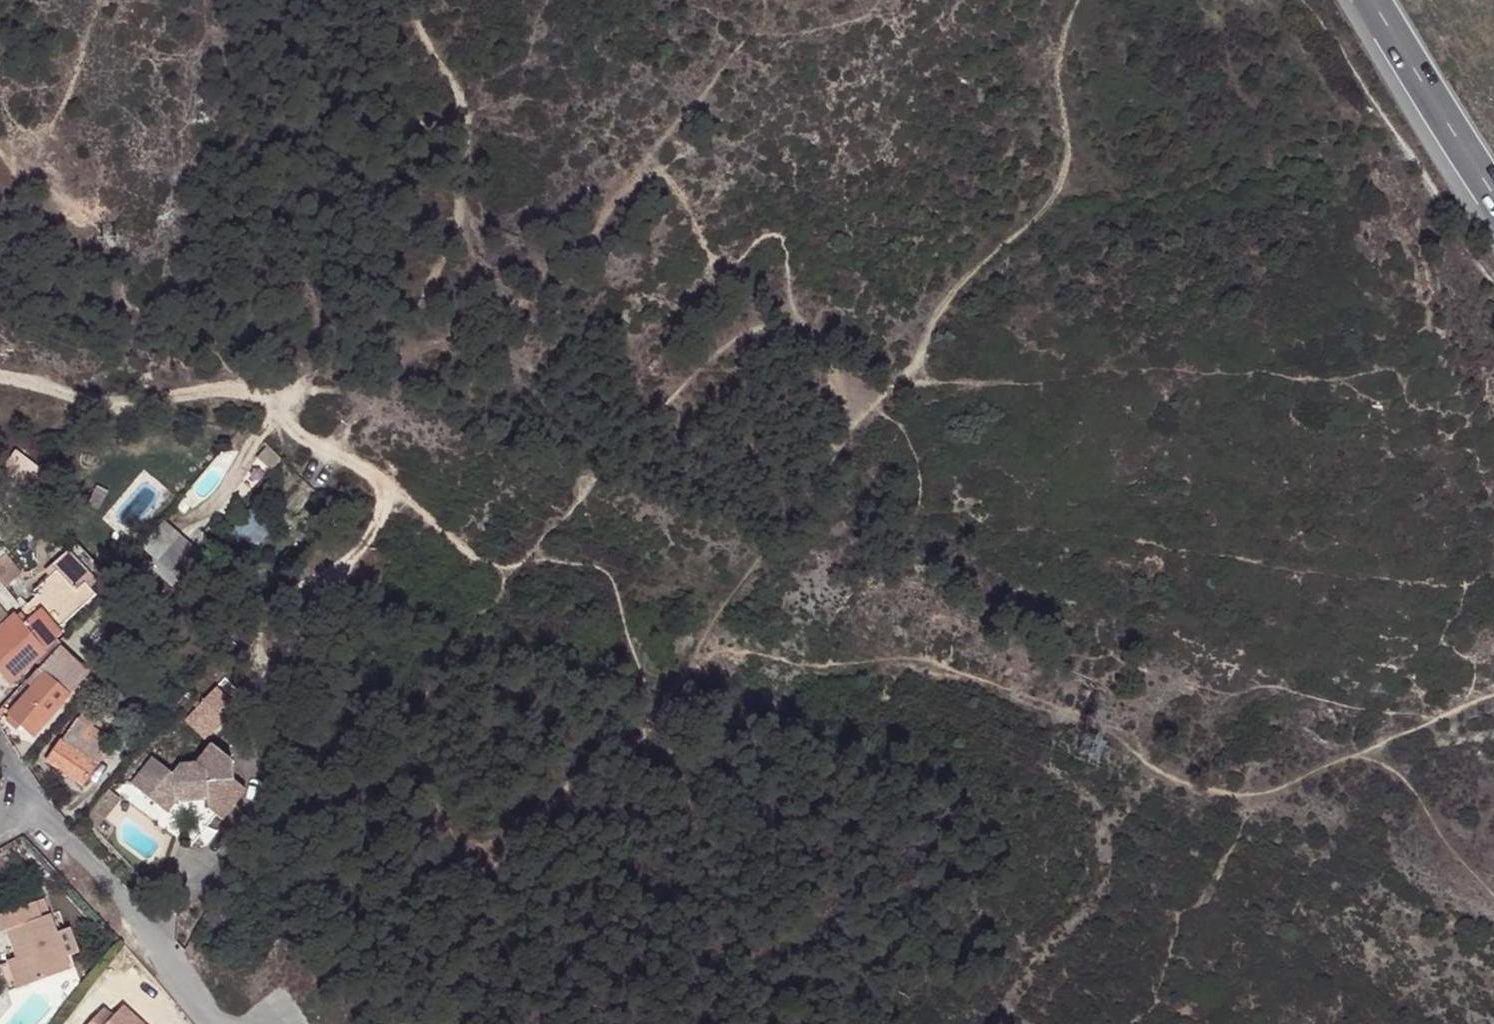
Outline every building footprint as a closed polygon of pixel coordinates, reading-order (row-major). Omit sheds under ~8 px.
[(43,525),(35,532),(44,544),(52,538),(43,525)] [(44,571),(49,578),(52,577),(60,587),(76,575),(94,595),(102,588),(72,549),(44,571)] [(47,580),(74,612),(94,595),(76,575),(60,587),(52,577),(49,578),(47,580)] [(27,596),(31,603),(0,629),(0,670),(10,682),(34,662),(40,667),(61,641),(57,637),(61,634),(56,627),(74,612),(47,580),(27,596)] [(7,711),(19,725),(32,736),(67,697),(59,690),(42,675),(7,711)] [(59,690),(67,697),(71,692),(65,685),(59,690)] [(229,700),(216,688),(187,719),(207,736),(221,720),(216,715),(229,700)] [(0,718),(0,721),(14,732),(19,725),(7,711),(0,718)] [(67,731),(59,744),(65,747),(73,734),(67,731)] [(65,747),(59,744),(47,762),(82,781),(101,753),(97,750),(100,743),(91,737),(87,743),(73,734),(65,747)] [(230,760),(211,746),(198,763),(177,765),(171,774),(153,760),(133,784),(164,812),(173,802),(209,799),(208,808),(220,817),(244,789),(234,782),(230,760)] [(122,802),(106,790),(91,809),(106,821),(122,802)] [(39,901),(31,903),(37,919),(45,916),(39,901)] [(0,915),(0,932),(4,931),(15,958),(27,987),(67,970),(62,958),(74,954),(64,930),(52,934),(45,916),(37,919),(31,903),(0,915)] [(0,964),(0,977),(7,994),(27,987),(15,958),(0,964)] [(121,1003),(113,1015),(106,1023),(151,1023),(121,1003)] [(113,1015),(103,1008),(91,1023),(106,1023),(113,1015)]
